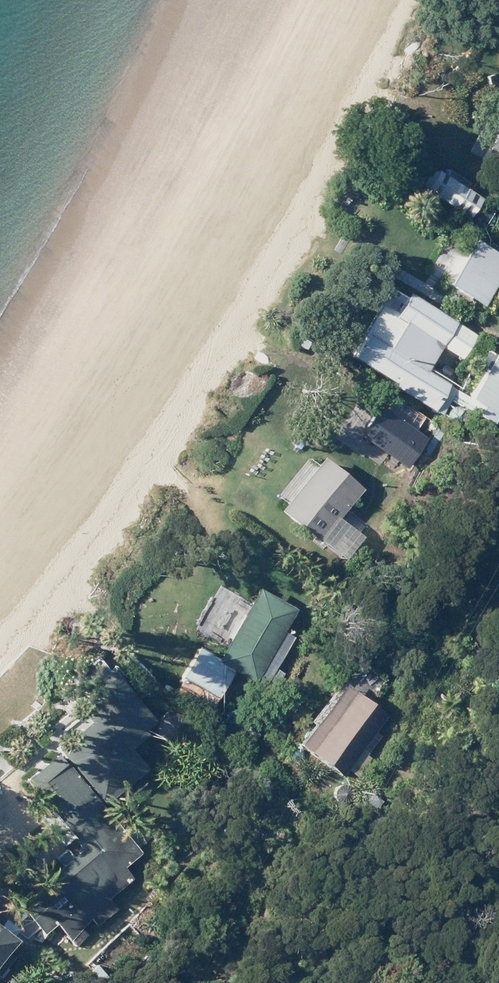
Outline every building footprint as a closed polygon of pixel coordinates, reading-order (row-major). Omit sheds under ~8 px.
[(469,150),(498,165),(498,121),(487,115),(469,150)] [(440,165),(426,190),(454,206),(468,181),(440,165)] [(416,273),(473,308),(478,300),(486,304),(498,283),(498,279),(436,240),(416,273)] [(354,355),(441,414),(460,385),(430,366),(444,345),(464,358),(479,336),(411,290),(397,312),(383,302),(362,333),(367,336),(354,355)] [(469,397),(498,416),(498,350),(498,349),(496,352),(492,350),(483,365),(487,368),(469,397)] [(396,406),(382,429),(400,440),(414,417),(396,406)] [(375,441),(370,448),(377,453),(382,446),(375,441)] [(325,455),(282,509),(322,541),(365,488),(325,455)] [(284,630),(297,608),(262,587),(219,657),(201,646),(182,676),(184,677),(176,690),(211,711),(235,670),(273,693),(285,672),(275,667),(294,636),(284,630)] [(161,873),(105,804),(149,767),(132,746),(150,731),(147,728),(156,720),(113,668),(75,699),(92,719),(59,746),(62,750),(28,778),(84,847),(16,903),(55,949),(92,919),(97,925),(161,873)] [(343,682),(301,741),(346,773),(348,770),(358,777),(373,757),(369,754),(383,735),(377,730),(388,714),(343,682)] [(197,726),(190,740),(200,745),(207,731),(197,726)] [(373,791),(365,802),(376,811),(384,800),(373,791)] [(19,929),(0,914),(0,954),(19,929)]
